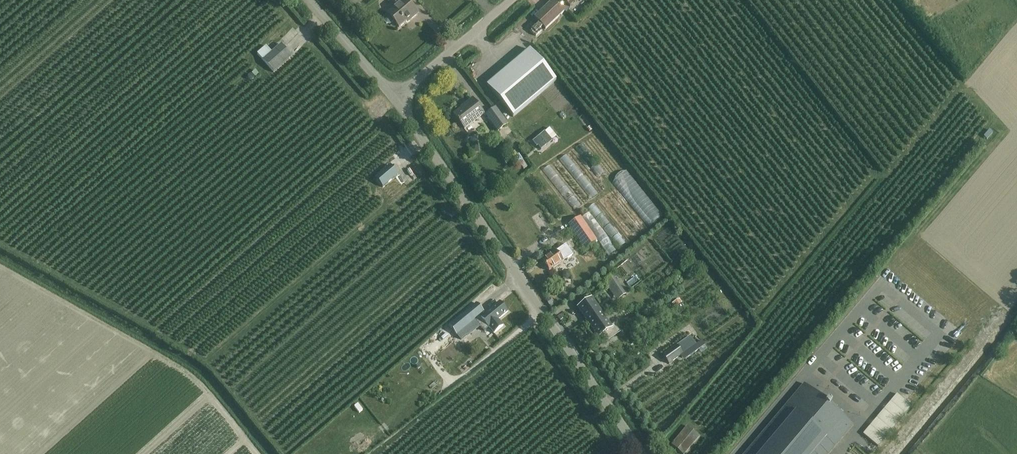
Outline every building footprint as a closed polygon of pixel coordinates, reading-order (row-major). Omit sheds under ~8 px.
[(399,3),(387,13),(384,16),(384,20),(386,23),(390,23),(393,21),(398,26),(409,17),(410,19),(418,13),(407,0),(397,0),(399,3)] [(544,29),(563,11),(552,0),(534,18),(544,29)] [(281,45),(272,53),(266,46),(257,53),(263,60),(263,61),(274,73),(292,57),(281,45)] [(513,117),(556,80),(529,49),(486,86),(513,117)] [(463,128),(483,113),(472,98),(464,104),(465,106),(454,115),(463,128)] [(575,105),(557,120),(560,124),(572,114),(575,118),(581,113),(575,105)] [(485,114),(497,130),(507,123),(495,107),(485,114)] [(544,132),(532,142),(536,146),(537,146),(541,150),(546,145),(547,145),(552,141),(551,140),(545,132),(544,132)] [(477,142),(470,143),(471,153),(478,152),(477,142)] [(524,169),(528,166),(517,151),(513,154),(524,169)] [(592,192),(564,154),(556,160),(584,197),(592,192)] [(390,165),(375,178),(383,188),(398,175),(390,165)] [(568,224),(585,249),(597,240),(581,216),(568,224)] [(560,248),(565,256),(571,252),(569,249),(571,248),(568,243),(560,248)] [(556,252),(542,261),(545,265),(544,267),(546,270),(548,270),(549,272),(564,262),(556,252)] [(603,280),(617,300),(627,294),(613,273),(603,280)] [(614,325),(611,327),(592,299),(578,309),(599,338),(601,336),(606,343),(620,333),(614,325)] [(482,314),(474,320),(484,332),(489,328),(494,333),(503,326),(498,320),(507,312),(500,302),(483,316),(482,314)] [(669,364),(696,345),(690,336),(662,355),(669,364)] [(446,358),(458,348),(452,341),(440,351),(446,358)] [(853,425),(843,417),(841,419),(828,408),(831,405),(825,399),(822,403),(810,392),(811,390),(804,384),(745,453),(829,453),(853,425)] [(699,437),(688,427),(672,445),(683,453),(685,453),(699,437)]
